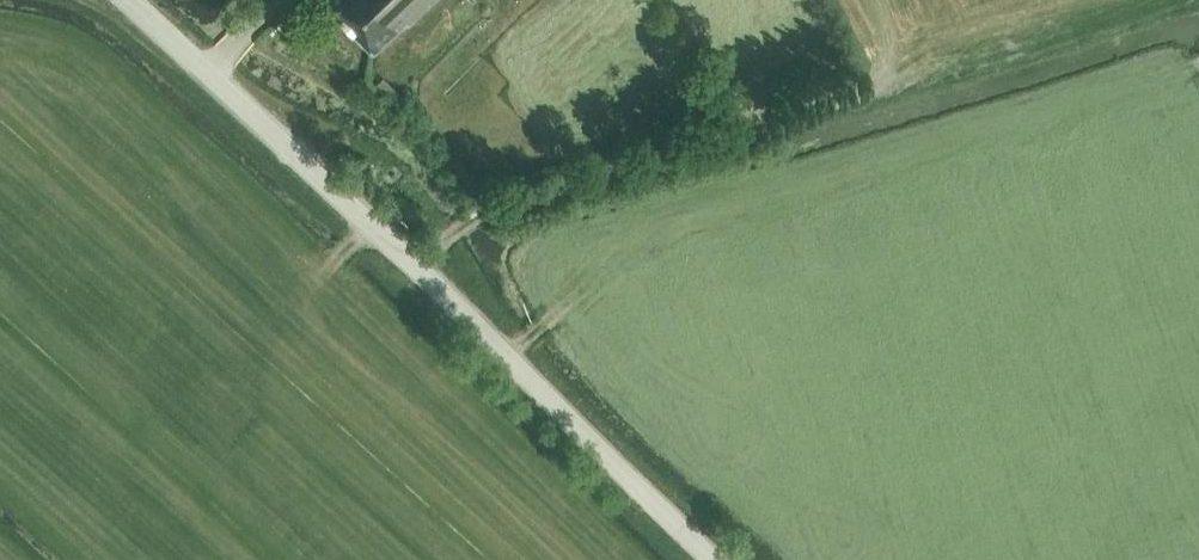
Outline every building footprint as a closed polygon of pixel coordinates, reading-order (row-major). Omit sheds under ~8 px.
[(373,52),(405,22),(408,24),(434,0),(324,0),(328,5),(327,5),(362,42),(363,42),(373,52)] [(391,99),(397,92),(392,87),(386,94),(391,99)]
